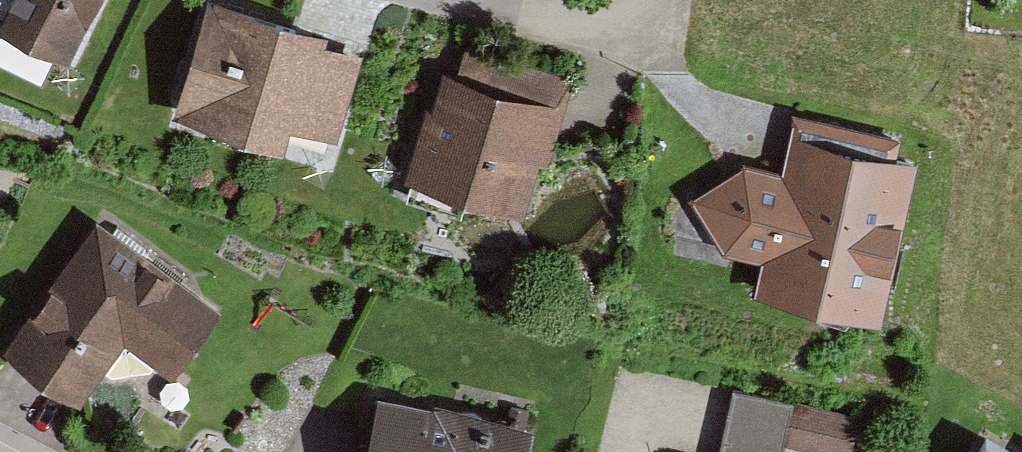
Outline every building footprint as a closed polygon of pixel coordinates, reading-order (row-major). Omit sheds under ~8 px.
[(68,67),(100,0),(0,0),(0,35),(68,67)] [(214,0),(207,0),(173,117),(283,150),(290,128),(339,142),(366,54),(327,43),(330,34),(214,0)] [(426,107),(404,181),(523,218),(540,164),(548,166),(575,77),(467,44),(457,75),(444,71),(432,108),(426,107)] [(759,261),(752,295),(883,325),(919,162),(898,157),(903,137),(793,113),(780,170),(743,162),(688,198),(724,253),(759,261)] [(172,379),(220,311),(97,223),(6,351),(81,404),(105,371),(112,376),(150,371),(154,366),(172,379)] [(785,445),(817,451),(851,451),(859,417),(733,390),(719,451),(783,451),(785,445)] [(365,451),(530,451),(535,429),(378,395),(365,451)] [(986,440),(979,451),(1008,451),(986,440)]
